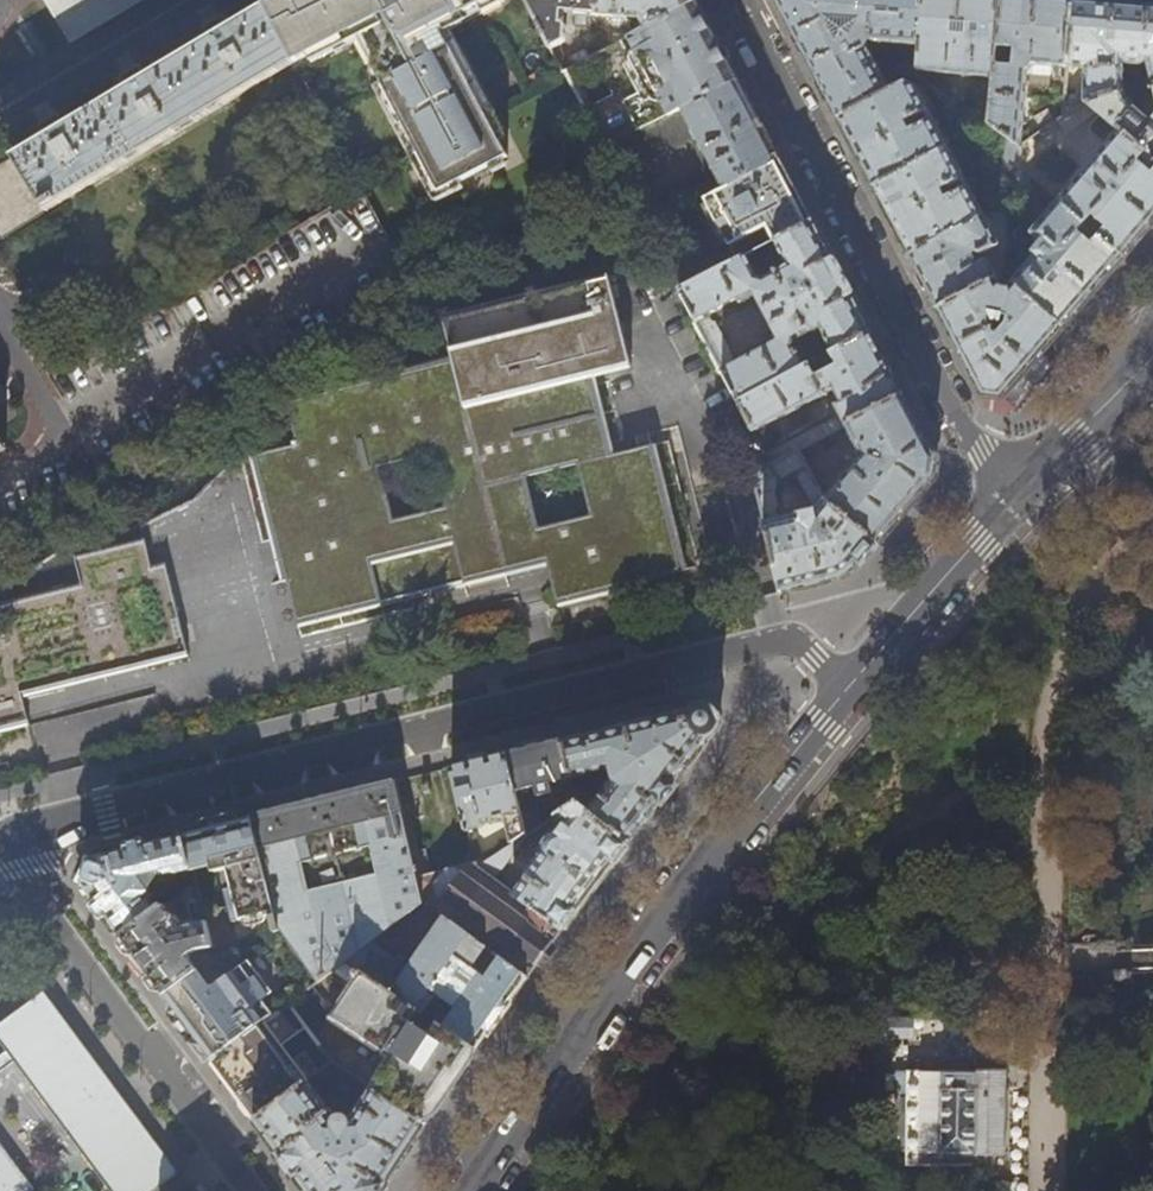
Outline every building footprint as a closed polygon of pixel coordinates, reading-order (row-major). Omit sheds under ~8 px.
[(68,35),(128,0),(47,0),(68,35)] [(494,0),(261,0),(265,8),(294,64),(371,24),(456,185),(524,150),(456,20),(494,0)] [(556,56),(563,52),(566,13),(577,15),(577,22),(587,23),(588,15),(600,16),(601,0),(526,0),(556,56)] [(696,0),(601,0),(600,16),(615,17),(614,24),(632,25),(632,18),(643,19),(649,29),(698,4),(696,0)] [(869,43),(919,48),(923,0),(775,0),(791,30),(838,118),(889,91),(876,66),(881,63),(878,59),(873,61),(865,48),(869,43)] [(995,49),(1001,0),(923,0),(919,48),(917,71),(992,78),(993,66),(995,49)] [(1025,76),(1049,78),(1050,67),(1066,68),(1072,0),(1071,0),(1001,0),(995,49),(1014,51),(1014,60),(1008,59),(1007,67),(993,66),(992,78),(991,89),(987,123),(1007,136),(1018,144),(1025,76)] [(1141,6),(1072,0),(1066,68),(1066,70),(1085,71),(1084,96),(1064,95),(1061,117),(1085,103),(1123,94),(1121,86),(1123,61),(1124,64),(1126,65),(1142,66),(1143,65),(1144,63),(1148,63),(1152,86),(1152,7),(1141,6)] [(607,153),(740,84),(726,57),(698,4),(649,29),(648,30),(602,53),(607,62),(607,84),(614,97),(585,113),(607,153)] [(265,8),(228,30),(223,24),(209,32),(213,39),(145,78),(142,72),(125,81),(129,88),(62,127),(58,121),(43,129),(47,136),(0,164),(0,237),(295,66),(294,64),(265,8)] [(873,186),(945,147),(912,84),(906,82),(889,91),(838,118),(853,148),(873,186)] [(769,138),(740,84),(607,153),(613,165),(619,178),(693,140),(707,168),(635,207),(648,232),(707,201),(781,162),(769,138)] [(987,123),(991,89),(967,87),(962,107),(987,123)] [(1148,121),(1125,101),(1123,94),(1085,103),(1094,112),(1099,116),(1152,162),(1152,115),(1148,121)] [(1063,131),(1094,112),(1085,103),(1061,117),(1057,121),(1063,131)] [(1099,116),(1088,126),(1089,131),(1106,146),(1058,201),(1121,255),(1152,217),(1152,162),(1099,116)] [(1017,166),(1019,144),(1018,144),(1007,136),(1002,173),(1016,174),(1017,166)] [(981,217),(945,147),(873,186),(890,218),(910,255),(981,217)] [(791,181),(781,162),(707,201),(730,241),(766,220),(775,241),(776,240),(813,222),(791,181)] [(1026,205),(1029,176),(1017,166),(1016,174),(1012,200),(1012,204),(1026,205)] [(1084,299),(1121,255),(1058,201),(1030,233),(1039,241),(1031,251),(1030,250),(1026,256),(1030,260),(1010,281),(1061,326),(1084,299)] [(994,277),(985,259),(979,262),(975,255),(968,254),(971,248),(985,250),(996,244),(981,217),(910,255),(923,281),(938,309),(994,277)] [(790,267),(765,280),(758,277),(746,256),(714,272),(679,290),(737,400),(804,366),(795,348),(796,340),(821,328),(834,351),(871,332),(840,274),(813,222),(776,240),(790,267)] [(714,272),(702,247),(666,266),(679,290),(714,272)] [(1006,287),(1000,287),(994,277),(938,309),(962,356),(983,395),(1001,397),(1039,352),(1046,344),(1061,326),(1010,281),(1006,287)] [(631,364),(609,279),(443,320),(453,361),(287,402),(297,445),(254,456),(297,623),(526,566),(546,561),(556,602),(682,571),(651,445),(610,456),(589,374),(631,364)] [(888,365),(871,332),(834,351),(804,366),(737,400),(752,429),(833,388),(840,401),(829,408),(834,417),(764,452),(770,463),(799,448),(845,424),(903,394),(888,365)] [(1015,409),(1053,364),(1039,352),(1001,397),(1015,409)] [(916,497),(934,476),(936,458),(919,424),(903,394),(845,424),(861,455),(824,497),(877,542),(916,497)] [(855,568),(860,562),(866,555),(877,542),(824,497),(809,468),(798,473),(811,499),(814,508),(785,516),(785,512),(776,506),(782,501),(778,489),(778,475),(806,461),(799,448),(770,463),(752,472),(781,593),(800,588),(837,579),(847,575),(851,572),(855,568)] [(0,637),(0,727),(28,720),(21,693),(187,652),(166,567),(152,570),(146,542),(75,560),(82,587),(0,607),(0,610),(6,635),(0,637)] [(667,793),(718,729),(720,725),(721,717),(719,712),(716,708),(713,706),(712,705),(707,704),(704,703),(699,704),(691,706),(561,739),(571,777),(610,767),(616,779),(589,811),(628,841),(667,793)] [(572,779),(571,777),(561,739),(534,745),(507,752),(528,836),(541,826),(535,804),(554,799),(553,794),(564,791),(562,781),(572,779)] [(528,836),(507,752),(497,755),(461,764),(452,766),(469,830),(485,826),(484,821),(502,816),(509,821),(515,844),(528,836)] [(581,786),(579,777),(572,779),(574,787),(581,786)] [(370,943),(426,902),(420,880),(393,781),(380,784),(367,787),(287,807),(274,810),(256,815),(250,816),(278,916),(280,924),(320,981),(348,960),(370,943)] [(604,874),(628,841),(589,811),(578,802),(562,813),(566,822),(559,831),(556,832),(551,835),(548,838),(545,843),(545,847),(545,851),(525,876),(527,877),(514,894),(563,929),(604,874)] [(278,916),(250,816),(236,820),(195,830),(183,833),(192,871),(211,867),(213,873),(228,870),(232,889),(225,891),(233,923),(266,915),(266,918),(278,916)] [(149,901),(153,898),(137,878),(159,873),(161,879),(175,875),(184,874),(187,888),(195,882),(192,871),(183,833),(137,845),(90,856),(81,884),(119,937),(156,910),(149,901)] [(488,863),(486,855),(483,857),(477,835),(470,837),(478,865),(478,867),(480,868),(488,863)] [(496,880),(528,836),(515,844),(488,863),(480,868),(496,880)] [(563,929),(514,894),(496,880),(480,868),(478,867),(478,865),(420,880),(426,902),(449,918),(528,976),(545,954),(558,936),(563,929)] [(196,969),(187,957),(197,949),(211,947),(195,882),(187,888),(192,895),(174,908),(189,927),(179,929),(162,906),(156,910),(119,937),(125,944),(151,979),(162,994),(196,969)] [(522,985),(528,976),(449,918),(411,971),(402,965),(406,959),(400,955),(396,961),(370,943),(348,960),(362,970),(477,1050),(522,985)] [(212,1061),(275,1013),(265,1001),(276,992),(251,960),(212,988),(196,969),(162,994),(186,1027),(205,1051),(212,1061)] [(477,1050),(362,970),(359,974),(358,976),(360,979),(355,986),(351,983),(348,988),(351,992),(337,1014),(315,984),(290,1003),(317,1038),(336,1019),(393,1058),(374,1087),(426,1123),(431,1115),(477,1050)] [(15,1062),(111,1190),(155,1190),(178,1173),(43,993),(0,1024),(0,1042),(7,1051),(0,1056),(0,1073),(15,1062)] [(255,1119),(309,1079),(298,1065),(324,1047),(317,1038),(290,1003),(275,1013),(212,1061),(218,1070),(250,1113),(255,1119)] [(971,1153),(971,1154),(1004,1155),(1005,1071),(939,1070),(939,1072),(894,1072),(894,1153),(924,1153),(924,1166),(968,1165),(968,1153),(971,1153)] [(426,1123),(374,1087),(353,1117),(351,1114),(349,1113),(346,1113),(344,1113),(342,1114),(339,1116),(310,1078),(309,1079),(255,1119),(304,1186),(308,1190),(381,1190),(426,1123)] [(35,1189),(0,1143),(0,1190),(33,1190),(35,1189)]
